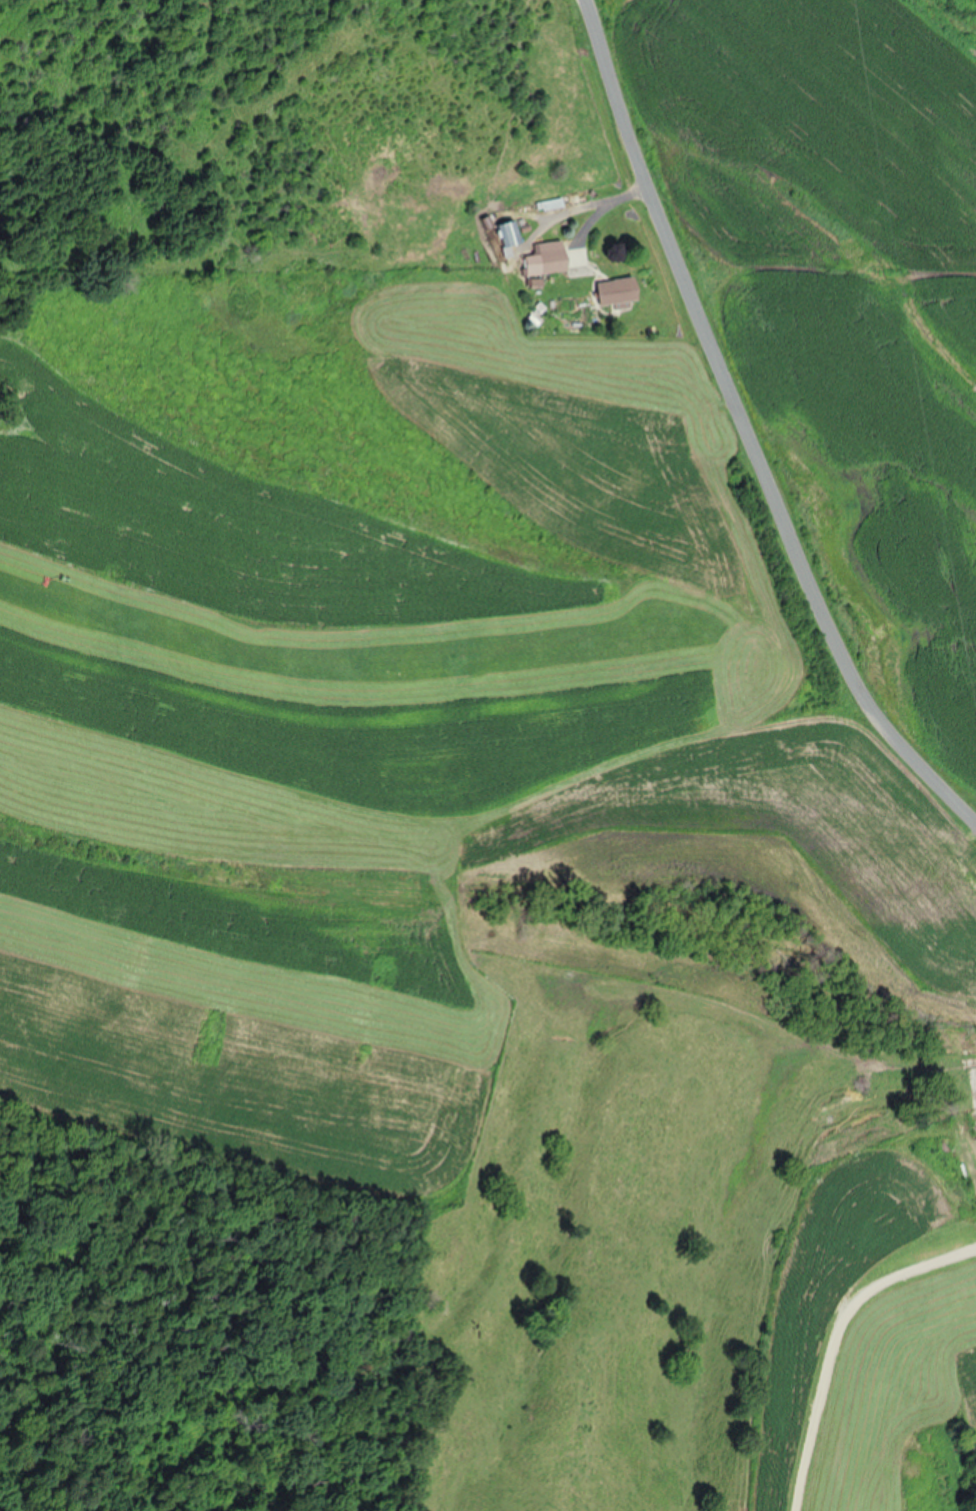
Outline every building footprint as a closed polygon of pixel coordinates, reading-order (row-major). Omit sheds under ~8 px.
[(496,225),(504,248),(521,242),(513,219),(496,225)] [(534,243),(535,254),(524,255),(526,275),(566,270),(562,239),(534,243)] [(593,282),(597,306),(635,300),(632,276),(593,282)]
